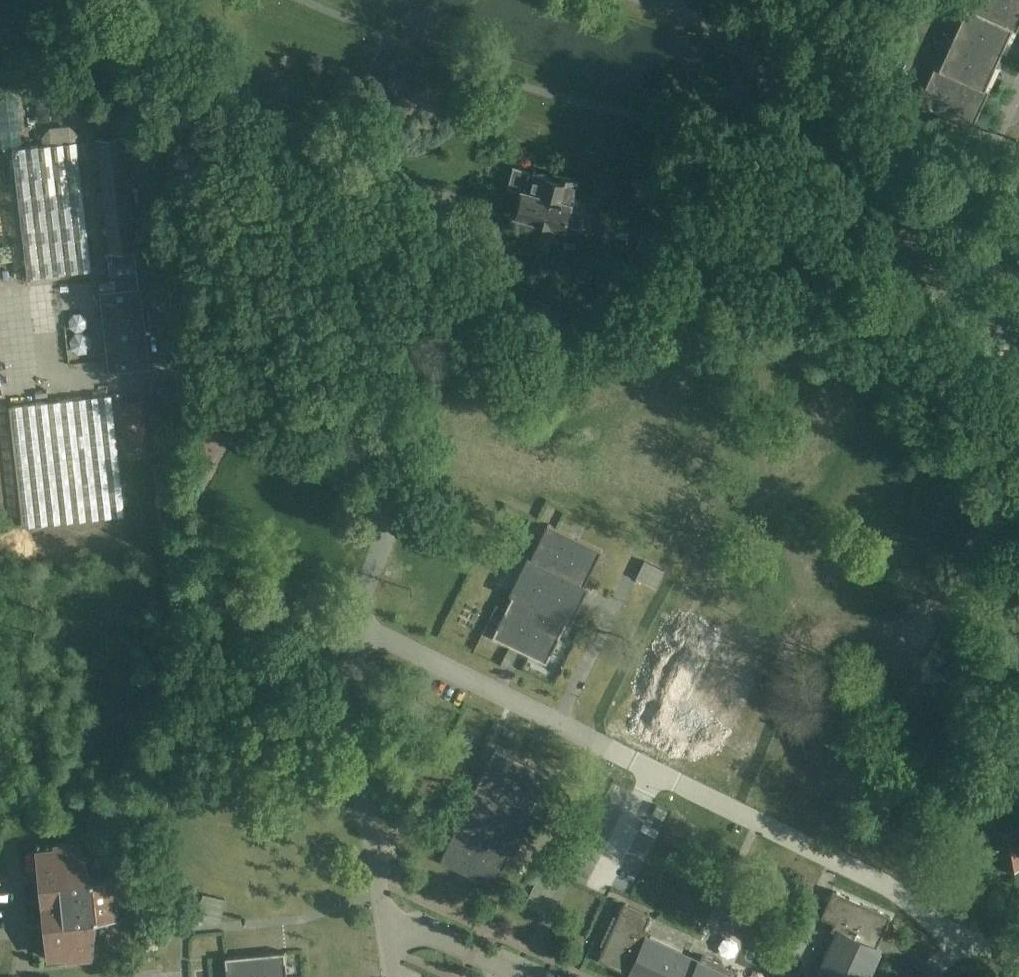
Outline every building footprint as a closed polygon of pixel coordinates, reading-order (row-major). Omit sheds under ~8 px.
[(962,7),(966,9),(956,30),(949,46),(939,67),(935,65),(918,102),(972,127),(989,90),(985,88),(994,67),(1002,50),(1011,30),(1016,32),(1018,25),(1018,0),(965,0),(962,7)] [(42,145),(12,148),(27,277),(91,269),(77,140),(79,140),(78,132),(69,125),(49,127),(42,136),(42,145)] [(123,135),(95,138),(109,252),(113,290),(100,291),(109,372),(150,367),(140,287),(136,249),(123,135)] [(533,173),(529,172),(530,170),(512,166),(506,189),(518,192),(512,215),(565,228),(566,225),(581,228),(582,225),(589,227),(592,219),(590,219),(591,214),(583,211),(584,206),(572,203),(573,200),(578,179),(552,172),(551,176),(539,173),(540,173),(533,171),(533,173)] [(621,222),(607,218),(603,232),(618,237),(621,222)] [(669,239),(647,234),(642,252),(665,257),(669,239)] [(112,395),(9,406),(22,526),(125,515),(112,395)] [(147,398),(118,402),(124,457),(154,453),(147,398)] [(531,559),(530,559),(527,557),(508,594),(511,596),(492,636),(547,663),(567,623),(570,625),(589,587),(585,585),(601,551),(548,525),(531,559)] [(665,571),(645,562),(636,579),(656,589),(665,571)] [(255,649),(248,663),(256,667),(263,653),(255,649)] [(706,682),(685,688),(689,704),(711,697),(706,682)] [(495,748),(475,790),(472,788),(454,826),(457,827),(440,861),(494,887),(511,853),(514,855),(532,818),(529,816),(543,788),(549,774),(533,767),(495,748)] [(985,811),(991,844),(996,843),(1000,866),(1018,863),(1018,824),(1002,827),(999,809),(985,811)] [(68,839),(68,842),(56,844),(57,847),(38,849),(49,956),(68,954),(68,958),(80,957),(81,960),(110,957),(112,944),(93,942),(95,916),(115,914),(117,896),(118,896),(117,894),(111,877),(92,879),(83,854),(102,848),(98,835),(68,839)] [(878,950),(875,949),(879,941),(890,917),(833,891),(821,917),(834,923),(831,930),(838,933),(818,976),(866,976),(878,950)] [(598,960),(623,972),(630,975),(630,976),(736,976),(738,972),(702,956),(699,962),(648,939),(651,932),(644,929),(650,915),(624,903),(598,960)] [(743,921),(722,911),(717,921),(739,931),(743,921)] [(225,954),(227,976),(289,976),(287,949),(225,954)]
